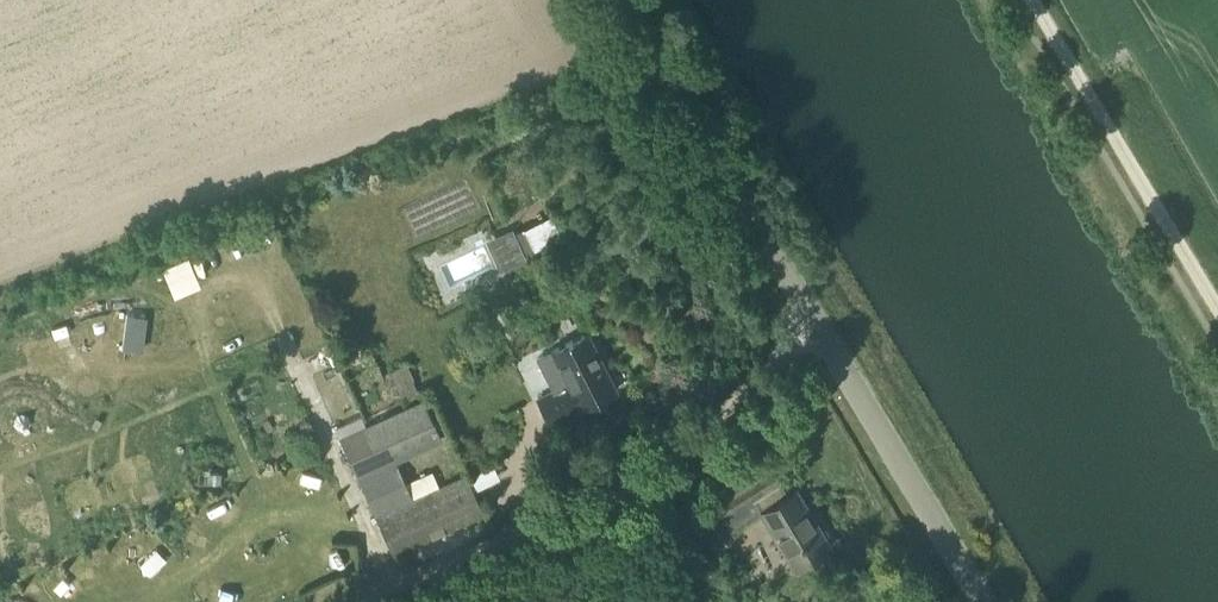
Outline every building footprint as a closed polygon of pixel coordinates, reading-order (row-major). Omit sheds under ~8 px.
[(524,256),(562,237),(550,214),(512,233),(524,256)] [(202,294),(243,280),(234,253),(192,267),(202,294)] [(162,351),(164,307),(130,306),(128,350),(162,351)] [(587,332),(553,349),(570,383),(538,399),(550,422),(616,389),(587,332)] [(395,460),(441,439),(423,400),(340,438),(358,477),(395,460)] [(395,460),(358,477),(394,555),(485,513),(467,474),(413,499),(395,460)] [(756,499),(796,567),(830,546),(796,490),(785,496),(779,487),(783,485),(771,466),(698,510),(716,540),(730,532),(722,519),(756,499)]
